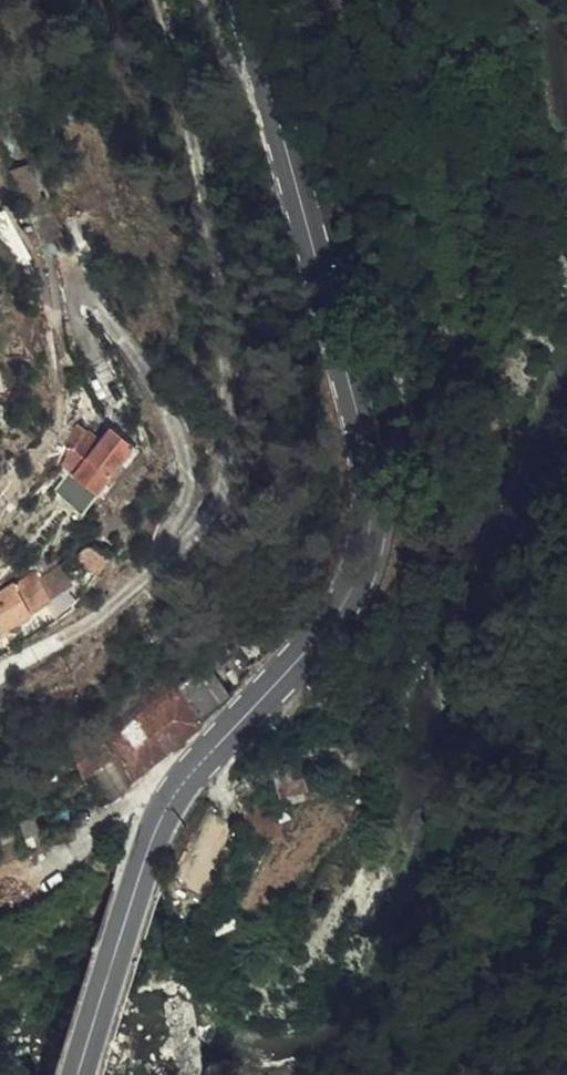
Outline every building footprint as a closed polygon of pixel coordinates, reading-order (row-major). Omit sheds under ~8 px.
[(72,425),(62,442),(71,450),(84,432),(72,425)] [(89,462),(110,476),(133,442),(110,427),(101,442),(89,462)] [(84,432),(71,450),(89,462),(101,442),(84,432)] [(71,450),(68,453),(59,469),(76,480),(81,474),(89,462),(71,450)] [(101,489),(110,476),(89,462),(81,474),(101,489)] [(81,474),(76,480),(98,494),(101,489),(81,474)] [(43,570),(1,592),(0,593),(0,624),(4,629),(58,592),(43,570)] [(213,726),(241,698),(226,672),(194,693),(190,689),(179,696),(182,701),(125,739),(150,770),(213,726)] [(82,753),(103,777),(109,771),(107,770),(128,753),(113,735),(97,747),(94,744),(82,753)] [(317,789),(313,765),(287,770),(293,795),(317,789)]
